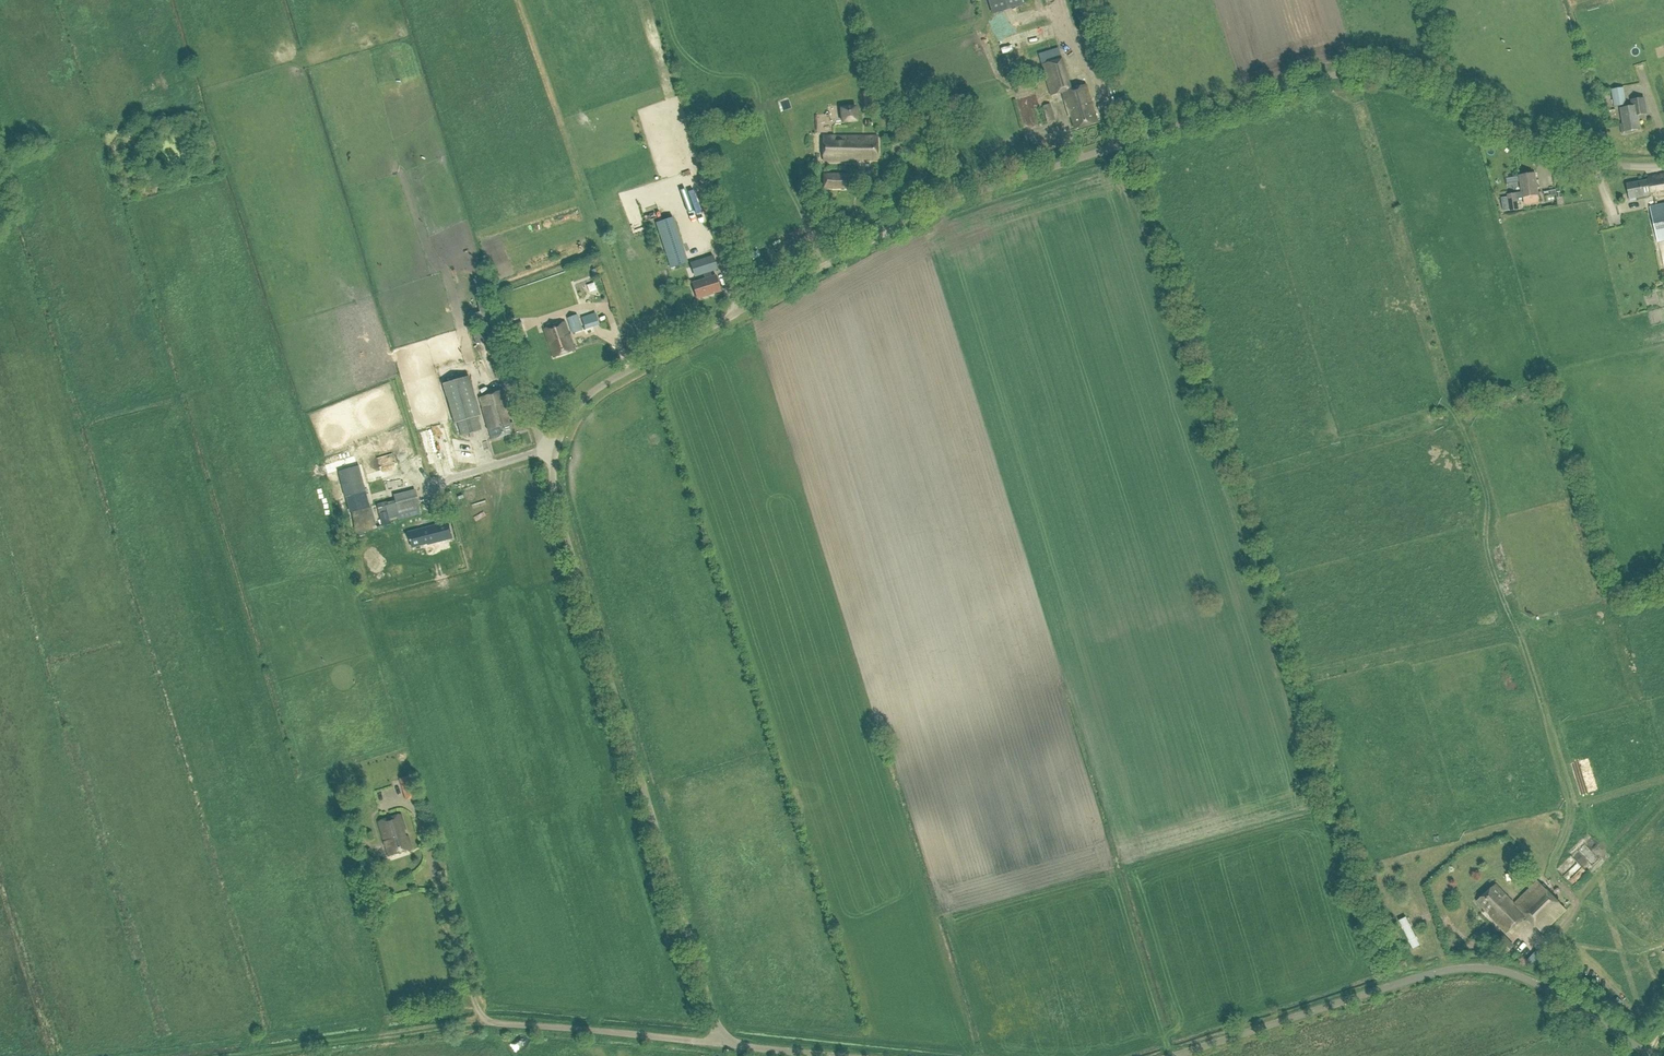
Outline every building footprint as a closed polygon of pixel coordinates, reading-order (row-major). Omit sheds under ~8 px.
[(992,15),(1023,6),(1022,0),(987,0),(992,15)] [(1044,44),(1042,39),(1031,41),(1030,36),(1003,41),(1006,52),(1044,44)] [(1075,129),(1097,123),(1086,85),(1070,89),(1058,48),(1038,54),(1051,95),(1062,92),(1069,118),(1071,117),(1075,129)] [(1614,107),(1627,105),(1624,87),(1611,89),(1614,107)] [(1640,129),(1638,115),(1647,114),(1644,98),(1632,100),(1633,106),(1621,108),(1623,124),(1621,124),(1623,134),(1632,133),(1631,131),(1640,129)] [(1047,122),(1055,120),(1050,104),(1043,106),(1047,122)] [(839,108),(841,123),(858,121),(856,106),(839,108)] [(878,160),(878,136),(823,136),(823,161),(862,162),(862,159),(878,160)] [(1523,198),(1539,195),(1535,173),(1519,175),(1523,198)] [(823,189),(848,189),(848,174),(823,174),(823,189)] [(1660,175),(1660,177),(1658,177),(1657,175),(1648,177),(1648,180),(1627,184),(1630,199),(1654,195),(1654,197),(1663,195),(1663,174),(1660,175)] [(1519,210),(1516,193),(1507,195),(1510,211),(1519,210)] [(702,197),(706,210),(711,208),(707,196),(702,197)] [(653,211),(654,216),(657,215),(655,204),(644,207),(645,213),(653,211)] [(1648,208),(1657,243),(1663,241),(1663,204),(1648,208)] [(656,223),(669,268),(687,263),(673,217),(656,223)] [(697,299),(721,291),(716,276),(711,277),(709,272),(718,270),(713,256),(690,264),(695,277),(703,274),(705,279),(692,283),(697,299)] [(476,279),(480,290),(487,287),(484,277),(476,279)] [(474,312),(489,301),(485,295),(470,306),(474,312)] [(476,321),(492,310),(488,304),(473,315),(476,321)] [(585,329),(599,325),(595,313),(582,318),(585,329)] [(572,333),(582,330),(578,315),(567,319),(572,333)] [(554,358),(575,351),(565,322),(544,329),(554,358)] [(496,379),(515,373),(508,352),(490,358),(496,379)] [(443,384),(454,423),(457,422),(461,435),(481,430),(477,416),(480,415),(469,377),(443,384)] [(491,440),(516,432),(513,423),(509,424),(507,417),(511,416),(503,390),(479,398),(491,440)] [(366,492),(359,466),(347,469),(354,495),(366,492)] [(440,477),(448,476),(446,466),(438,468),(440,477)] [(395,467),(387,472),(391,478),(399,473),(395,467)] [(415,489),(394,495),(395,499),(377,504),(382,522),(421,511),(415,489)] [(376,527),(371,507),(351,512),(356,532),(376,527)] [(427,545),(452,539),(448,522),(408,532),(411,546),(427,542),(427,545)] [(417,797),(410,775),(399,778),(406,801),(417,797)] [(389,856),(412,849),(408,836),(403,838),(400,831),(405,829),(401,815),(378,822),(389,856)] [(1596,873),(1613,856),(1591,833),(1573,849),(1596,873)] [(1570,859),(1576,866),(1580,862),(1575,855),(1570,859)] [(1569,875),(1575,865),(1567,860),(1561,870),(1569,875)] [(1542,933),(1566,910),(1538,881),(1514,904),(1496,884),(1477,901),(1491,915),(1490,916),(1507,933),(1526,916),(1542,933)] [(1457,898),(1463,891),(1458,886),(1452,893),(1457,898)] [(1504,956),(1515,946),(1503,935),(1493,945),(1504,956)]
